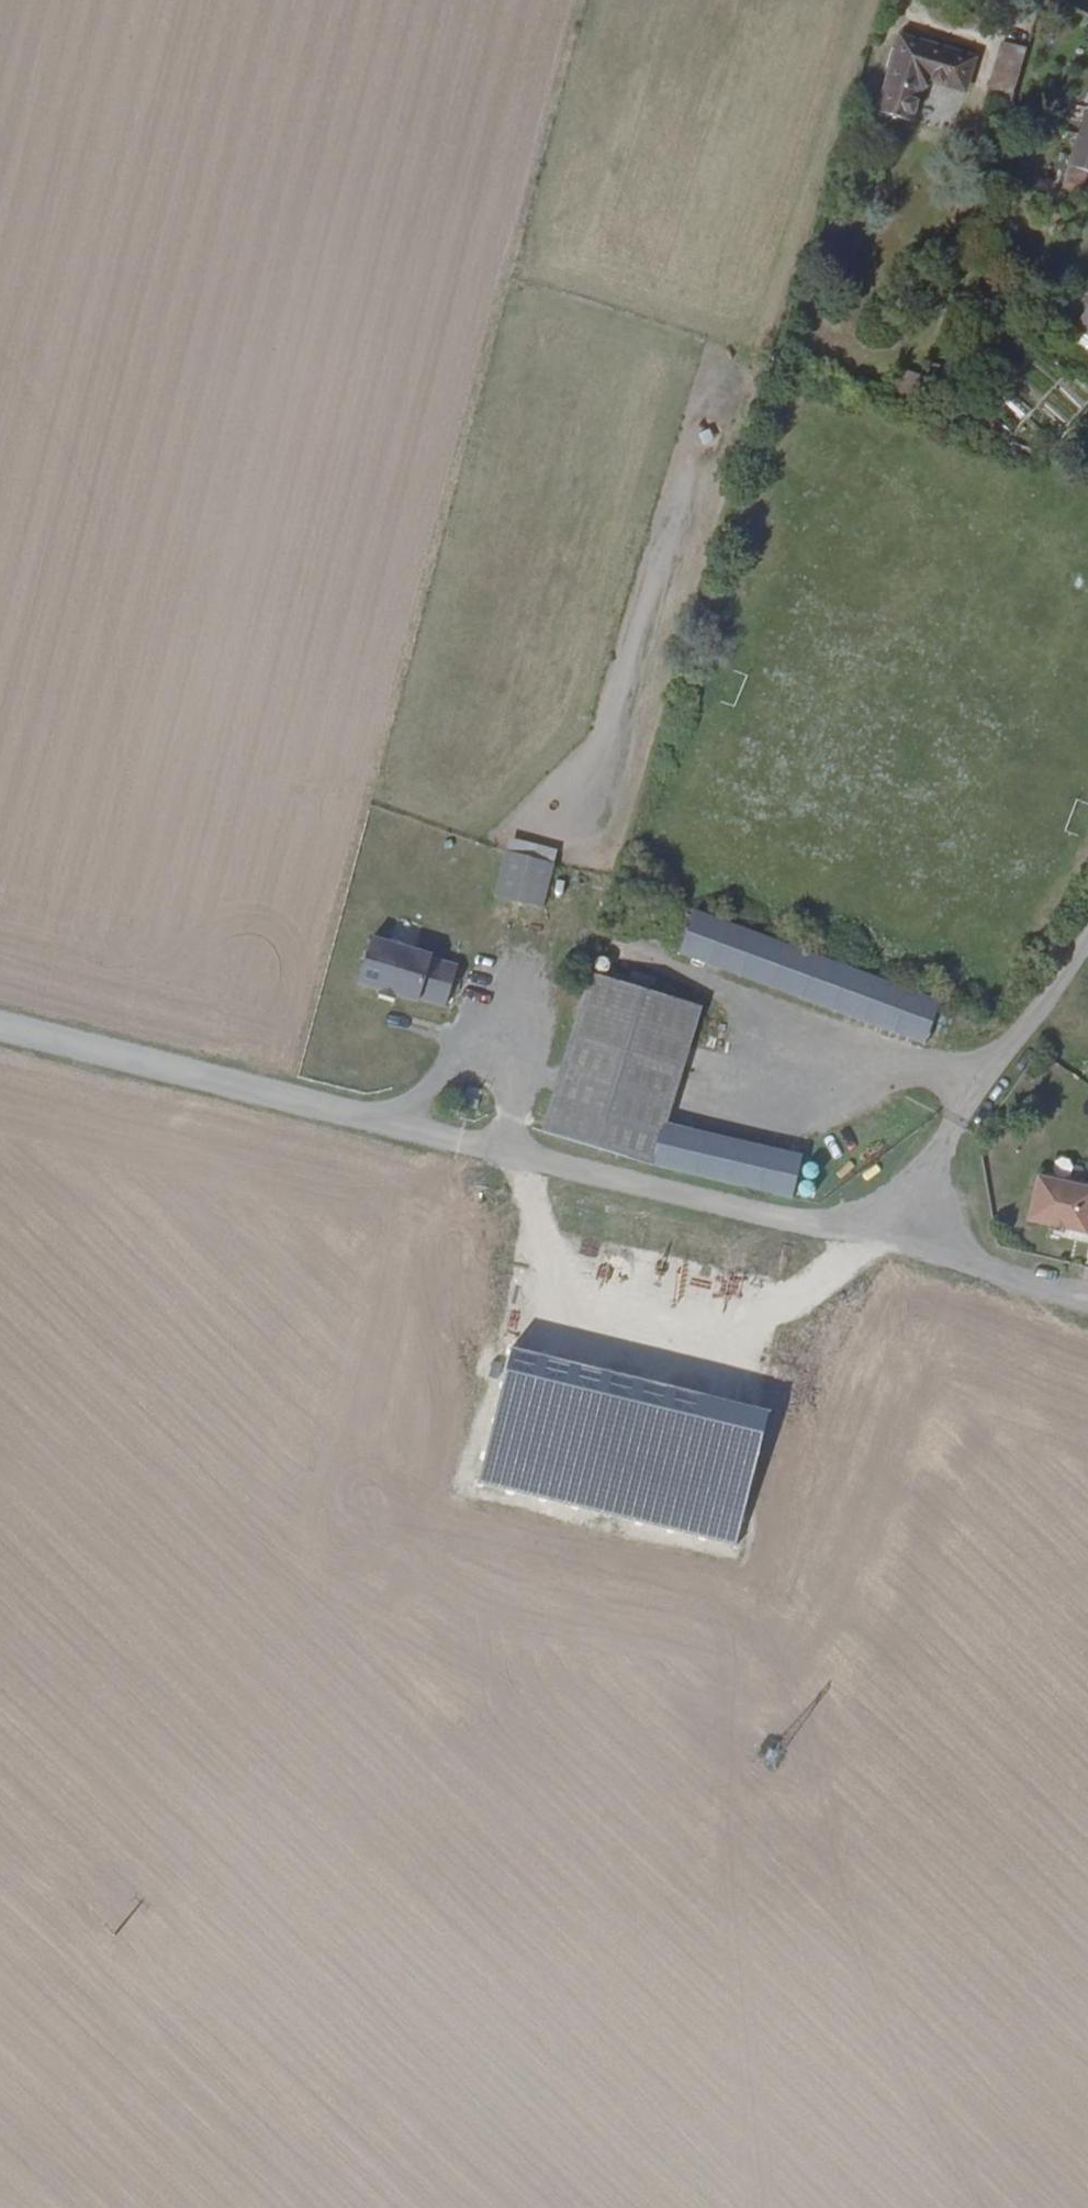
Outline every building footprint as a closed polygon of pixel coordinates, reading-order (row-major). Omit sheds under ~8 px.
[(962,90),(972,59),(899,36),(877,111),(908,122),(919,88),(930,80),(962,90)] [(1008,103),(1025,48),(1001,41),(985,96),(1008,103)] [(1087,140),(1087,101),(1076,136),(1087,140)] [(1087,172),(1087,140),(1076,136),(1067,166),(1085,171),(1087,172)] [(1077,194),(1085,171),(1067,166),(1059,189),(1077,194)] [(1060,315),(1072,325),(1087,306),(1087,283),(1060,315)] [(1087,339),(1087,306),(1072,325),(1087,339)] [(891,403),(914,410),(923,380),(900,373),(891,403)] [(543,905),(553,863),(505,852),(495,894),(543,905)] [(922,1045),(939,999),(694,906),(677,951),(922,1045)] [(364,980),(387,987),(404,992),(427,998),(428,995),(454,1002),(465,963),(439,956),(440,953),(379,935),(364,980)] [(540,1127),(650,1162),(663,1120),(699,1003),(589,969),(540,1127)] [(404,992),(387,987),(385,992),(402,997),(404,992)] [(663,1120),(650,1162),(789,1195),(800,1153),(663,1120)] [(1087,1231),(1087,1190),(1037,1177),(1027,1220),(1085,1233),(1086,1231),(1087,1231)] [(769,1410),(511,1347),(479,1481),(736,1544),(769,1410)]
